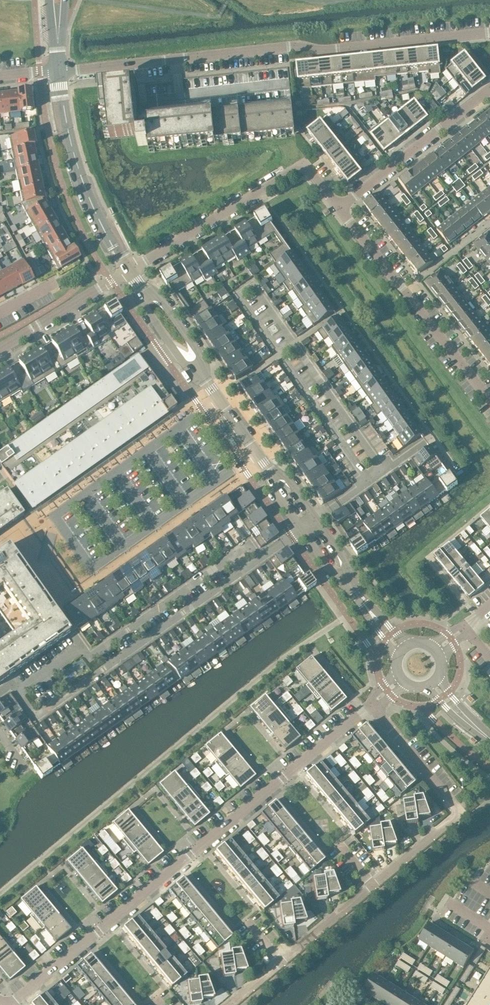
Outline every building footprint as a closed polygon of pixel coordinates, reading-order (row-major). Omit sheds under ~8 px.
[(440,74),(440,66),(442,66),(441,55),(438,56),(438,49),(426,51),(429,76),(440,74)] [(429,76),(426,51),(416,52),(418,73),(428,72),(429,76)] [(418,73),(416,52),(405,53),(407,74),(418,73)] [(407,74),(405,53),(394,54),(396,76),(407,74)] [(396,76),(394,54),(383,55),(386,77),(396,76)] [(386,77),(383,55),(373,57),(375,81),(376,81),(375,78),(386,77)] [(472,63),(465,55),(460,58),(458,56),(450,63),(452,65),(445,70),(452,79),(472,63)] [(375,81),(373,57),(362,58),(365,83),(375,81)] [(365,83),(362,58),(351,59),(354,84),(365,83)] [(354,84),(351,59),(340,60),(343,85),(354,84)] [(343,85),(340,60),(330,61),(332,86),(343,85)] [(332,86),(330,61),(319,62),(322,87),(332,86)] [(322,87),(319,62),(308,64),(311,88),(322,87)] [(479,72),(472,63),(452,79),(459,87),(479,72)] [(311,88),(308,64),(297,65),(297,71),(295,71),(296,81),(298,81),(299,90),(311,88)] [(486,81),(479,72),(459,87),(466,96),(486,81)] [(135,122),(132,87),(138,86),(137,82),(104,86),(110,139),(137,137),(135,122)] [(31,111),(29,90),(18,91),(20,112),(31,111)] [(20,112),(18,91),(18,93),(8,94),(7,93),(9,113),(20,112)] [(7,93),(7,94),(0,95),(0,114),(9,113),(7,93)] [(291,100),(287,100),(287,101),(290,100),(291,105),(135,122),(137,137),(138,146),(148,145),(148,148),(295,133),(291,100)] [(428,118),(414,101),(405,108),(419,125),(428,118)] [(419,125),(405,108),(397,115),(410,131),(419,125)] [(476,121),(482,129),(489,122),(489,110),(476,121)] [(410,131),(397,115),(389,121),(387,118),(386,119),(402,138),(410,131)] [(334,125),(327,117),(321,122),(319,120),(311,126),(313,128),(308,132),(315,141),(334,125)] [(402,138),(386,119),(378,125),(393,145),(402,138)] [(487,136),(482,129),(476,121),(467,128),(479,143),(487,136)] [(482,129),(487,136),(489,134),(489,122),(482,129)] [(341,134),(334,125),(315,141),(321,149),(341,134)] [(393,145),(378,125),(369,132),(384,152),(393,145)] [(479,143),(467,128),(459,135),(470,150),(479,143)] [(34,145),(34,144),(32,133),(8,138),(11,150),(34,145)] [(348,142),(341,134),(321,149),(328,158),(348,142)] [(470,150),(459,135),(450,141),(462,156),(470,150)] [(462,156),(450,141),(442,148),(453,163),(462,156)] [(348,143),(348,142),(328,158),(335,166),(352,153),(345,145),(348,143)] [(34,155),(32,145),(34,145),(11,150),(13,160),(36,155),(34,155)] [(453,163),(442,148),(433,155),(445,170),(453,163)] [(341,175),(358,162),(362,158),(356,150),(352,153),(335,166),(341,175)] [(36,156),(36,155),(13,160),(15,171),(37,166),(35,156),(36,156)] [(445,170),(433,155),(425,161),(436,176),(445,170)] [(436,176),(425,161),(416,168),(428,183),(436,176)] [(365,171),(358,162),(341,175),(348,184),(365,171)] [(39,176),(37,166),(15,171),(17,181),(40,176),(39,176)] [(428,183),(416,168),(408,175),(407,174),(419,190),(428,183)] [(419,190),(407,174),(398,181),(411,197),(419,190)] [(40,177),(40,176),(17,181),(20,192),(42,187),(41,187),(39,177),(40,177)] [(20,192),(22,202),(34,200),(38,206),(44,203),(44,202),(42,199),(44,198),(41,188),(43,187),(42,187),(20,192)] [(488,189),(479,196),(489,209),(489,192),(488,189)] [(386,201),(379,193),(364,205),(370,214),(386,201)] [(479,196),(471,203),(483,217),(489,212),(489,209),(479,196)] [(44,202),(44,203),(38,206),(34,200),(22,202),(22,203),(20,203),(26,213),(25,213),(31,223),(51,211),(50,212),(44,202)] [(393,210),(386,201),(370,214),(371,214),(372,214),(378,222),(393,210)] [(483,217),(471,203),(462,209),(474,224),(483,217)] [(474,224),(462,209),(454,216),(466,231),(474,224)] [(255,218),(246,223),(258,243),(274,234),(276,238),(282,246),(269,254),(275,264),(276,264),(292,252),(280,235),(271,222),(272,221),(265,210),(254,217),(255,218)] [(400,219),(393,210),(378,222),(385,230),(400,219)] [(51,211),(31,223),(36,232),(55,221),(50,212),(51,211)] [(466,231),(454,216),(445,223),(457,238),(466,231)] [(406,227),(400,219),(385,230),(391,239),(406,227)] [(60,230),(55,221),(36,232),(42,242),(62,230),(60,230)] [(258,243),(246,223),(235,230),(235,231),(242,242),(237,245),(244,257),(251,253),(248,249),(258,243)] [(457,238),(445,223),(437,230),(448,244),(457,238)] [(413,236),(406,227),(391,239),(398,247),(413,236)] [(62,230),(42,242),(47,251),(66,240),(61,231),(62,230)] [(489,232),(481,238),(489,249),(489,234),(489,232)] [(237,245),(232,248),(225,237),(225,236),(213,243),(226,263),(236,257),(238,261),(244,257),(237,245)] [(420,244),(413,236),(398,247),(405,256),(420,244)] [(481,238),(474,244),(486,260),(489,258),(489,249),(481,238)] [(73,248),(71,249),(66,240),(47,251),(52,260),(73,248)] [(226,263),(213,243),(202,250),(202,251),(203,250),(209,262),(204,265),(212,277),(218,273),(216,269),(226,263)] [(426,253),(420,244),(405,256),(411,264),(410,265),(411,265),(426,253)] [(79,258),(75,252),(73,248),(52,260),(58,270),(79,258)] [(298,261),(292,252),(274,265),(280,274),(298,261)] [(433,262),(426,253),(411,265),(418,274),(433,262)] [(199,268),(192,257),(193,257),(192,256),(181,263),(193,283),(203,277),(205,281),(212,277),(204,265),(199,268)] [(22,286),(26,284),(32,280),(21,259),(11,265),(22,286)] [(304,269),(298,261),(280,274),(285,281),(283,283),(283,284),(304,269)] [(171,267),(160,274),(167,285),(168,284),(178,298),(194,322),(209,311),(211,310),(204,301),(191,309),(182,296),(179,292),(193,283),(181,263),(178,265),(172,268),(171,267)] [(251,267),(256,274),(259,271),(255,264),(251,267)] [(22,286),(11,265),(12,268),(3,273),(2,270),(13,291),(13,290),(12,289),(21,284),(22,286)] [(251,267),(247,269),(252,276),(254,275),(256,274),(251,267)] [(310,277),(304,269),(283,284),(289,292),(310,277)] [(2,270),(1,270),(3,273),(0,274),(0,290),(2,295),(12,290),(12,291),(13,291),(2,270)] [(453,287),(440,270),(433,276),(446,292),(453,287)] [(446,292),(433,276),(425,282),(438,298),(446,292)] [(316,286),(310,277),(289,292),(290,293),(292,291),(297,299),(316,286)] [(261,287),(265,284),(268,282),(266,278),(259,283),(261,287)] [(322,294),(316,286),(297,299),(303,306),(300,308),(301,309),(322,294)] [(228,294),(223,287),(220,289),(224,296),(228,294)] [(460,295),(453,287),(446,292),(438,298),(445,307),(460,295)] [(220,289),(216,292),(221,299),(224,296),(220,289)] [(328,302),(322,294),(301,309),(307,317),(328,302)] [(466,304),(460,295),(445,307),(452,315),(466,304)] [(276,307),(283,302),(280,298),(277,301),(273,303),(276,307)] [(236,305),(233,301),(226,306),(229,310),(236,305)] [(95,315),(107,335),(108,335),(126,323),(120,314),(121,313),(114,302),(103,309),(104,310),(95,315)] [(313,326),(334,311),(328,302),(307,317),(313,326)] [(473,312),(466,304),(452,315),(458,324),(473,312)] [(238,308),(236,305),(229,310),(231,313),(238,308)] [(218,318),(217,317),(215,319),(209,311),(194,322),(200,330),(218,318)] [(480,321),(473,312),(458,324),(465,332),(480,321)] [(95,315),(83,322),(84,323),(91,334),(86,337),(93,349),(110,339),(108,335),(107,335),(95,315)] [(344,326),(338,317),(317,332),(323,341),(344,326)] [(224,326),(218,318),(200,330),(206,338),(224,326)] [(487,329),(480,321),(465,332),(472,341),(487,329)] [(229,334),(226,335),(222,328),(224,327),(224,326),(206,338),(212,347),(229,334)] [(350,334),(344,326),(323,341),(324,341),(329,338),(334,345),(331,346),(332,347),(350,334)] [(86,337),(81,340),(74,329),(74,328),(62,335),(77,359),(93,349),(86,337)] [(304,332),(301,329),(294,333),(297,337),(304,332)] [(487,329),(472,341),(478,349),(489,340),(489,333),(487,329)] [(235,343),(229,334),(212,347),(218,355),(235,343)] [(356,343),(350,334),(332,347),(338,355),(356,343)] [(77,359),(62,335),(51,342),(51,343),(52,343),(58,354),(53,357),(60,369),(77,359)] [(133,354),(143,347),(136,337),(126,344),(133,354)] [(304,347),(311,342),(308,338),(301,343),(304,347)] [(478,349),(485,358),(489,354),(489,340),(478,349)] [(236,343),(235,343),(218,355),(224,363),(239,353),(233,345),(236,343)] [(362,351),(356,343),(338,355),(344,364),(362,351)] [(53,357),(48,360),(41,349),(42,349),(41,348),(30,355),(44,379),(60,369),(53,357)] [(368,359),(362,351),(344,364),(349,372),(368,359)] [(244,360),(239,353),(224,363),(230,372),(247,359),(244,360)] [(31,510),(33,509),(176,408),(182,403),(172,389),(165,393),(158,383),(153,376),(144,363),(138,355),(0,452),(0,466),(31,510)] [(44,379),(30,355),(18,362),(18,363),(19,363),(26,374),(21,377),(28,389),(44,379)] [(253,368),(247,359),(230,372),(236,380),(253,368)] [(374,368),(368,359),(349,372),(355,380),(374,368)] [(108,362),(103,366),(108,372),(113,369),(108,362)] [(8,369),(9,369),(8,368),(0,373),(0,380),(10,397),(20,391),(21,393),(28,389),(21,377),(15,380),(8,369)] [(332,372),(329,368),(323,373),(325,377),(332,372)] [(379,376),(374,368),(355,380),(361,389),(379,376)] [(327,380),(334,375),(332,372),(325,377),(327,380)] [(95,373),(88,377),(92,384),(99,380),(95,373)] [(288,378),(285,375),(278,380),(281,383),(284,381),(288,378)] [(264,383),(263,382),(261,384),(255,376),(240,386),(246,395),(264,383)] [(385,384),(379,376),(361,389),(367,397),(385,384)] [(0,380),(0,406),(1,405),(0,403),(10,397),(0,380)] [(269,391),(264,383),(246,395),(252,403),(269,391)] [(391,392),(385,384),(367,397),(372,405),(370,406),(370,407),(391,392)] [(337,393),(340,391),(344,389),(341,385),(334,390),(337,393)] [(275,399),(269,391),(252,403),(258,412),(278,398),(277,397),(275,399)] [(299,395),(297,391),(290,396),(293,400),(296,397),(299,395)] [(397,401),(391,392),(370,407),(376,416),(397,401)] [(284,406),(278,398),(258,412),(264,420),(284,406)] [(403,409),(397,401),(376,416),(377,416),(382,413),(387,421),(403,409)] [(351,414),(358,409),(355,405),(352,408),(349,410),(351,414)] [(287,416),(282,408),(284,407),(284,406),(264,420),(270,428),(287,416)] [(409,418),(403,409),(387,421),(393,429),(409,418)] [(293,424),(287,416),(270,428),(276,437),(293,424)] [(415,426),(409,418),(393,429),(399,437),(396,438),(397,439),(415,426)] [(368,422),(365,419),(358,424),(361,427),(368,422)] [(299,433),(293,424),(276,437),(282,445),(299,433)] [(323,428),(320,425),(314,430),(316,433),(319,431),(323,428)] [(403,448),(421,435),(415,426),(397,439),(403,448)] [(10,440),(14,438),(9,431),(5,433),(10,440)] [(302,443),(297,435),(299,433),(282,445),(287,453),(302,443)] [(335,445),(332,442),(325,447),(328,450),(335,445)] [(308,451),(302,443),(287,453),(293,462),(308,451)] [(432,471),(442,464),(430,447),(411,460),(416,467),(418,469),(426,463),(432,471)] [(317,458),(316,457),(314,459),(308,451),(293,462),(299,470),(317,458)] [(329,455),(327,451),(320,456),(322,459),(329,455)] [(323,466),(317,458),(299,470),(305,478),(323,466)] [(416,467),(411,460),(411,461),(408,463),(413,469),(416,467)] [(338,468),(336,464),(329,469),(332,472),(338,468)] [(329,475),(323,466),(305,478),(311,487),(329,475)] [(399,469),(404,476),(408,473),(403,466),(399,469)] [(341,471),(338,468),(332,472),(334,476),(341,471)] [(390,475),(396,484),(400,481),(394,473),(390,475)] [(426,480),(433,476),(431,473),(424,477),(426,479),(425,479),(438,497),(446,491),(447,492),(458,485),(450,474),(431,487),(426,480)] [(334,483),(329,475),(311,487),(317,495),(334,483)] [(382,481),(386,488),(390,486),(385,479),(382,481)] [(438,497),(425,479),(416,485),(429,503),(438,497)] [(351,485),(348,481),(341,486),(344,490),(351,485)] [(341,492),(334,483),(317,495),(323,504),(341,492)] [(429,503),(416,485),(408,491),(405,487),(405,488),(420,510),(421,509),(425,515),(433,510),(428,504),(429,503)] [(6,491),(2,486),(0,488),(0,529),(14,519),(15,521),(22,516),(23,515),(6,491)] [(254,502),(248,493),(247,494),(241,486),(232,492),(238,500),(230,506),(224,497),(224,498),(236,515),(254,502)] [(420,510),(405,488),(404,488),(405,488),(401,491),(403,495),(399,497),(396,493),(396,494),(411,516),(412,516),(416,521),(424,516),(420,510)] [(364,494),(369,501),(372,498),(368,491),(364,494)] [(411,516),(396,494),(392,497),(394,501),(390,504),(403,522),(407,528),(415,522),(411,516)] [(236,515),(224,498),(215,504),(229,523),(230,523),(228,520),(236,515)] [(355,500),(360,507),(364,504),(359,498),(355,500)] [(266,519),(259,510),(258,511),(253,503),(254,502),(236,515),(244,509),(250,517),(242,523),(248,532),(266,519)] [(354,527),(348,518),(356,512),(350,503),(332,516),(338,525),(339,524),(345,533),(354,527)] [(229,523),(215,504),(206,510),(222,532),(222,531),(221,529),(229,523)] [(403,522),(390,504),(381,510),(394,528),(403,522)] [(222,532),(206,510),(197,516),(213,538),(222,532)] [(394,528),(381,510),(372,516),(385,535),(385,534),(390,540),(397,535),(393,529),(394,528)] [(480,518),(487,526),(489,524),(489,510),(480,518)] [(213,538),(197,516),(189,523),(202,542),(211,536),(212,539),(213,538)] [(385,535),(372,516),(363,523),(376,541),(385,535)] [(260,548),(278,536),(271,527),(270,527),(265,520),(266,519),(248,532),(256,526),(261,534),(253,539),(260,548)] [(363,523),(362,521),(355,526),(358,529),(364,525),(369,531),(350,545),(357,556),(368,548),(367,547),(376,541),(363,523)] [(202,542),(189,523),(180,529),(194,548),(202,542)] [(471,535),(474,533),(469,527),(466,530),(471,535)] [(245,538),(238,528),(234,531),(239,537),(241,541),(245,538)] [(194,548),(180,529),(171,535),(185,554),(184,552),(191,546),(193,549),(194,548)] [(468,537),(464,532),(460,534),(465,540),(468,537)] [(185,554),(171,535),(162,541),(176,561),(185,554)] [(176,561),(162,541),(153,547),(165,564),(174,559),(175,561),(176,561)] [(457,552),(449,543),(434,556),(441,565),(457,552)] [(70,633),(8,546),(0,552),(0,614),(14,634),(3,642),(0,638),(0,682),(70,633)] [(165,564),(153,547),(144,554),(160,576),(160,575),(157,570),(165,564)] [(298,566),(292,558),(293,557),(286,548),(268,561),(274,568),(275,570),(283,564),(289,572),(298,566)] [(463,560),(457,552),(441,565),(448,573),(463,560)] [(160,576),(144,554),(135,560),(151,582),(160,576)] [(210,563),(205,556),(201,559),(206,566),(210,563)] [(206,566),(201,559),(198,561),(203,568),(206,566)] [(151,582),(135,560),(126,567),(142,589),(143,588),(141,585),(149,580),(150,583),(151,582)] [(470,569),(463,560),(448,573),(455,581),(470,569)] [(274,568),(268,561),(268,562),(265,564),(270,570),(274,568)] [(142,589),(126,567),(118,573),(133,595),(142,589)] [(192,576),(187,569),(184,571),(188,578),(192,576)] [(477,577),(470,569),(455,581),(462,590),(477,577)] [(188,578),(184,571),(180,574),(185,581),(188,578)] [(133,595),(118,573),(109,579),(124,601),(133,595)] [(248,576),(255,586),(258,584),(251,573),(248,576)] [(294,599),(295,598),(288,588),(289,588),(284,581),(290,576),(288,573),(281,578),(282,580),(273,586),(286,604),(287,604),(291,608),(297,604),(294,599)] [(295,598),(304,592),(304,593),(315,585),(307,574),(289,588),(288,588),(295,598)] [(469,598),(484,586),(477,577),(462,590),(469,598)] [(124,601),(109,579),(100,585),(114,605),(122,599),(124,601)] [(239,582),(244,589),(247,587),(242,580),(239,582)] [(174,588),(169,582),(166,584),(171,591),(174,588)] [(171,591),(166,584),(162,586),(167,593),(171,591)] [(114,605),(100,585),(91,592),(105,611),(114,605)] [(230,588),(235,595),(238,593),(234,586),(230,588)] [(286,604),(273,586),(265,592),(277,611),(286,604)] [(105,611),(91,592),(82,598),(96,617),(105,611)] [(221,595),(226,602),(230,599),(225,592),(221,595)] [(277,611),(265,592),(256,598),(253,594),(253,595),(268,617),(277,611)] [(268,617),(253,595),(249,598),(251,602),(247,605),(260,623),(261,622),(264,627),(271,623),(267,618),(268,617)] [(150,600),(148,597),(145,599),(149,606),(153,603),(150,600)] [(96,617),(82,598),(73,604),(87,624),(96,617)] [(212,601),(217,608),(221,605),(216,598),(212,601)] [(87,624),(73,604),(64,610),(78,630),(87,624)] [(204,607),(208,614),(212,612),(207,605),(204,607)] [(260,623),(247,605),(238,611),(251,629),(260,623)] [(139,613),(134,607),(130,609),(133,612),(135,616),(139,613)] [(195,613),(199,620),(203,618),(198,611),(195,613)] [(251,629),(238,611),(229,617),(242,635),(251,629)] [(3,642),(14,634),(0,614),(0,638),(3,642)] [(186,620),(190,627),(194,624),(189,617),(186,620)] [(241,636),(242,635),(229,617),(220,624),(233,642),(234,641),(238,646),(244,641),(241,636)] [(121,626),(116,619),(113,621),(115,625),(118,628),(121,626)] [(177,626),(182,633),(185,630),(180,624),(177,626)] [(233,642),(220,624),(212,629),(209,626),(224,648),(233,642)] [(224,648),(209,626),(209,627),(205,630),(207,633),(203,636),(200,632),(215,654),(224,648)] [(168,632),(173,639),(176,637),(171,630),(168,632)] [(103,638),(99,632),(95,634),(98,637),(100,641),(103,638)] [(215,654),(200,632),(199,633),(200,633),(196,636),(198,639),(194,643),(206,661),(215,654)] [(159,639),(164,645),(168,643),(163,636),(159,639)] [(206,661),(194,643),(185,649),(198,667),(206,661)] [(196,668),(198,667),(185,649),(176,655),(189,673),(190,672),(193,677),(200,673),(196,668)] [(136,655),(141,662),(145,659),(140,652),(136,655)] [(176,655),(168,661),(165,657),(164,657),(180,679),(181,679),(185,683),(191,679),(188,674),(189,673),(176,655)] [(180,679),(164,657),(164,658),(160,661),(163,664),(153,671),(166,689),(180,679)] [(324,672),(312,657),(297,670),(308,684),(306,686),(324,672)] [(127,661),(132,668),(136,665),(131,658),(127,661)] [(119,667),(123,674),(127,672),(122,665),(119,667)] [(165,690),(166,689),(153,671),(144,677),(157,696),(158,695),(162,700),(168,695),(165,690)] [(335,685),(324,672),(306,686),(318,700),(335,685)] [(101,680),(105,687),(109,684),(104,677),(101,680)] [(157,696),(144,677),(135,684),(148,702),(157,696)] [(287,688),(293,683),(288,677),(283,682),(287,688)] [(92,686),(97,693),(100,691),(95,684),(92,686)] [(148,702),(135,684),(126,690),(139,708),(148,702)] [(347,700),(335,685),(318,700),(320,698),(332,712),(347,700)] [(138,709),(139,708),(126,690),(124,687),(119,690),(122,693),(117,696),(130,715),(131,714),(135,719),(141,714),(138,709)] [(83,692),(88,699),(91,697),(86,690),(83,692)] [(294,696),(299,702),(305,697),(300,691),(294,696)] [(287,692),(282,697),(286,703),(292,698),(287,692)] [(22,710),(13,716),(8,709),(16,703),(10,694),(0,701),(0,718),(4,724),(22,711),(22,710)] [(74,699),(79,705),(83,703),(78,696),(74,699)] [(129,715),(130,715),(117,696),(109,703),(121,721),(123,720),(126,725),(133,720),(129,715)] [(266,696),(251,708),(263,723),(280,708),(286,703),(282,697),(273,704),(266,696)] [(121,721),(109,703),(100,709),(113,727),(121,721)] [(306,710),(311,716),(316,711),(312,705),(306,710)] [(299,706),(293,711),(298,717),(304,712),(299,706)] [(292,722),(280,708),(263,723),(274,736),(292,722)] [(56,711),(61,718),(65,715),(60,709),(56,711)] [(113,727),(100,709),(91,715),(104,733),(113,727)] [(34,727),(33,727),(25,733),(20,725),(28,719),(22,711),(4,724),(15,740),(34,727)] [(48,717),(53,724),(56,722),(51,715),(48,717)] [(104,733),(91,715),(82,721),(95,739),(104,733)] [(305,725),(310,731),(316,726),(311,720),(305,725)] [(39,724),(44,730),(47,728),(42,721),(39,724)] [(95,739),(82,721),(73,727),(86,746),(95,739)] [(301,738),(290,724),(292,722),(274,736),(286,751),(301,738)] [(375,732),(372,729),(373,729),(369,724),(368,724),(352,737),(359,746),(375,733),(375,732)] [(27,757),(37,750),(31,742),(40,736),(34,727),(15,740),(27,757)] [(86,746),(73,727),(65,733),(62,729),(62,730),(77,752),(86,746)] [(77,752),(62,730),(58,733),(60,737),(56,740),(69,758),(77,752)] [(379,737),(375,732),(375,733),(359,746),(366,754),(382,741),(379,737)] [(232,748),(220,734),(205,747),(216,761),(214,763),(232,748)] [(69,758),(56,740),(47,746),(60,764),(61,763),(65,769),(71,764),(68,759),(69,758)] [(386,745),(382,740),(382,741),(366,754),(373,762),(389,749),(386,745)] [(47,747),(45,744),(38,749),(41,753),(47,748),(52,755),(34,768),(41,779),(52,771),(51,770),(60,764),(47,746),(47,747)] [(344,744),(339,749),(342,753),(348,749),(344,744)] [(243,762),(232,748),(214,763),(225,777),(243,762)] [(393,754),(393,753),(389,749),(373,762),(380,771),(396,758),(396,757),(393,754)] [(195,764),(201,760),(196,754),(190,759),(195,764)] [(343,759),(340,755),(334,759),(338,764),(343,759)] [(358,761),(354,757),(349,761),(352,766),(358,761)] [(399,762),(400,762),(396,757),(396,758),(380,771),(387,779),(403,766),(402,766),(399,762)] [(329,771),(333,768),(326,759),(322,762),(306,775),(307,775),(306,776),(310,781),(311,780),(313,784),(314,784),(329,771)] [(347,763),(343,759),(338,764),(341,768),(347,763)] [(352,766),(356,770),(361,765),(358,761),(352,766)] [(255,776),(243,762),(225,777),(226,777),(228,775),(240,789),(255,776)] [(407,770),(403,765),(402,766),(403,766),(387,779),(394,787),(410,774),(409,774),(406,770),(407,770)] [(202,773),(207,779),(213,774),(208,768),(202,773)] [(195,769),(189,774),(194,780),(200,775),(195,769)] [(336,779),(329,771),(314,784),(313,784),(317,789),(317,788),(320,792),(321,792),(336,779)] [(186,786),(174,772),(159,785),(170,799),(188,785),(188,784),(186,786)] [(357,776),(354,772),(348,776),(352,780),(357,776)] [(413,779),(414,778),(410,773),(409,774),(410,774),(394,787),(401,796),(417,783),(413,779)] [(372,778),(368,774),(363,778),(366,782),(372,778)] [(361,780),(357,776),(352,780),(355,785),(361,780)] [(366,782),(370,786),(375,782),(372,778),(366,782)] [(343,787),(336,779),(321,792),(320,792),(324,797),(327,800),(327,801),(343,787)] [(214,787),(218,792),(224,788),(219,782),(214,787)] [(207,783),(201,788),(206,793),(211,789),(207,783)] [(200,798),(188,785),(170,799),(182,813),(200,798)] [(350,796),(343,787),(327,801),(327,800),(327,801),(331,806),(331,805),(334,809),(350,796)] [(371,792),(367,788),(362,793),(365,797),(371,792)] [(385,794),(382,790),(377,795),(380,799),(385,794)] [(374,797),(371,792),(365,797),(369,801),(374,797)] [(384,803),(389,799),(385,794),(380,799),(384,803)] [(357,804),(350,796),(334,809),(337,814),(338,813),(341,817),(357,804)] [(223,803),(219,797),(213,802),(218,808),(223,803)] [(418,819),(431,817),(424,797),(414,798),(415,801),(418,819)] [(209,815),(197,801),(200,799),(200,798),(182,813),(194,827),(209,815)] [(283,809),(280,806),(280,805),(276,801),(260,814),(267,822),(283,809)] [(418,819),(415,801),(404,803),(407,825),(419,823),(418,819)] [(364,812),(357,804),(341,817),(340,817),(344,822),(345,822),(348,825),(364,812)] [(385,809),(381,805),(376,809),(379,814),(385,809)] [(290,818),(287,814),(287,813),(283,809),(267,822),(274,831),(290,818)] [(139,825),(128,811),(112,824),(124,838),(139,825)] [(355,834),(371,821),(364,812),(348,825),(347,826),(351,830),(352,830),(355,834)] [(297,826),(296,826),(293,822),(294,822),(290,817),(290,818),(274,831),(281,839),(297,826)] [(246,826),(250,830),(255,826),(252,821),(246,826)] [(151,839),(139,825),(124,838),(122,839),(133,854),(136,852),(151,839)] [(303,834),(300,831),(301,830),(297,825),(296,826),(297,826),(281,839),(288,847),(304,834),(303,834)] [(385,847),(398,845),(391,825),(381,826),(382,829),(385,847)] [(385,847),(382,829),(371,831),(374,852),(386,851),(385,847)] [(98,835),(103,841),(109,836),(104,830),(98,835)] [(251,836),(248,832),(242,836),(246,840),(251,836)] [(266,838),(262,834),(257,838),(260,842),(266,838)] [(310,843),(310,842),(307,839),(308,838),(304,834),(303,834),(304,834),(288,847),(295,856),(310,843)] [(255,840),(251,836),(246,840),(249,845),(255,840)] [(264,847),(269,842),(266,838),(260,842),(264,847)] [(163,853),(151,839),(136,852),(148,866),(163,853)] [(237,848),(230,839),(214,852),(214,853),(218,857),(221,860),(221,861),(237,848)] [(317,851),(314,847),(315,847),(311,842),(310,842),(310,843),(295,856),(302,864),(317,851)] [(110,850),(115,855),(120,851),(116,845),(110,850)] [(103,846),(97,851),(102,856),(108,852),(103,846)] [(244,856),(237,848),(221,861),(221,860),(221,861),(224,866),(225,865),(228,869),(244,856)] [(265,853),(261,848),(256,853),(259,857),(265,853)] [(93,863),(82,849),(66,862),(78,876),(93,863)] [(279,855),(276,850),(270,855),(274,859),(279,855)] [(325,860),(321,855),(322,855),(318,850),(317,851),(302,864),(309,873),(325,860)] [(268,857),(265,853),(259,857),(263,861),(268,857)] [(278,863),(283,859),(279,855),(274,859),(278,863)] [(251,864),(244,856),(228,869),(227,869),(231,874),(232,873),(235,877),(251,864)] [(121,863),(126,869),(132,864),(127,859),(121,863)] [(114,860),(109,864),(113,870),(119,865),(114,860)] [(105,877),(108,875),(96,861),(93,863),(78,876),(90,890),(105,877)] [(258,873),(251,864),(235,877),(234,877),(238,882),(239,882),(242,885),(242,886),(258,873)] [(279,869),(275,865),(270,869),(273,874),(279,869)] [(284,871),(288,876),(293,871),(290,867),(284,871)] [(282,873),(279,869),(273,874),(277,878),(282,873)] [(288,876),(291,880),(297,875),(293,871),(288,876)] [(265,881),(258,873),(242,886),(242,885),(241,886),(245,891),(246,890),(249,894),(265,881)] [(131,880),(126,874),(121,879),(125,884),(131,880)] [(326,896),(339,894),(332,874),(322,875),(323,878),(322,878),(323,879),(326,896)] [(117,891),(105,877),(90,890),(102,904),(117,891)] [(190,886),(187,882),(188,882),(184,877),(184,878),(183,877),(168,890),(175,899),(191,886),(190,886)] [(326,896),(323,879),(322,878),(312,880),(315,901),(327,900),(326,896)] [(272,889),(265,881),(249,894),(248,894),(252,899),(253,898),(256,902),(272,889)] [(292,886),(289,881),(283,886),(287,890),(292,886)] [(195,890),(191,885),(190,886),(191,886),(175,899),(182,908),(198,895),(197,894),(194,891),(195,890)] [(47,901),(35,887),(20,900),(32,914),(47,901)] [(260,907),(263,911),(279,898),(272,889),(256,902),(255,902),(259,907),(260,907)] [(204,903),(201,899),(202,898),(198,894),(197,894),(198,895),(182,908),(189,916),(204,903)] [(154,902),(158,907),(163,902),(159,898),(154,902)] [(47,901),(32,914),(29,916),(41,931),(44,929),(59,916),(47,901)] [(293,923),(306,921),(299,901),(289,903),(289,906),(290,906),(293,923)] [(211,911),(208,907),(209,907),(205,902),(204,903),(189,916),(196,924),(211,911)] [(293,923),(290,906),(289,906),(279,907),(282,929),(293,927),(293,923)] [(11,907),(6,912),(11,918),(16,913),(11,907)] [(159,913),(155,908),(150,913),(153,917),(159,913)] [(173,915),(170,910),(164,915),(168,919),(173,915)] [(218,919),(215,916),(216,915),(212,910),(211,911),(196,924),(203,932),(218,919)] [(162,917),(159,913),(153,917),(157,921),(162,917)] [(172,923),(177,919),(173,915),(168,919),(172,923)] [(71,930),(59,916),(44,929),(55,943),(71,930)] [(145,924),(138,916),(122,929),(121,929),(125,934),(126,934),(129,937),(128,938),(145,924)] [(225,927),(222,924),(223,923),(219,919),(218,919),(203,932),(210,941),(225,928),(225,927)] [(11,922),(5,927),(10,933),(15,928),(11,922)] [(18,926),(22,932),(28,927),(23,922),(18,926)] [(152,933),(145,924),(128,938),(132,942),(133,942),(136,945),(135,946),(152,933)] [(438,930),(429,924),(419,940),(428,946),(438,930)] [(173,929),(169,925),(164,930),(167,934),(173,929)] [(187,931),(184,927),(178,932),(182,936),(187,931)] [(229,932),(230,932),(226,927),(225,927),(225,928),(210,941),(217,949),(232,936),(229,932)] [(176,934),(173,929),(167,934),(171,938),(176,934)] [(447,935),(438,930),(428,946),(437,951),(447,935)] [(185,940),(191,935),(187,931),(182,936),(185,940)] [(159,941),(152,933),(135,946),(139,951),(140,950),(143,954),(142,954),(159,941)] [(39,942),(40,941),(35,935),(29,940),(41,954),(46,951),(39,942)] [(456,941),(447,935),(437,951),(445,957),(456,941)] [(22,936),(16,941),(21,947),(27,942),(22,936)] [(15,952),(3,938),(1,940),(0,941),(0,965),(13,954),(15,952)] [(166,949),(159,941),(142,954),(146,959),(147,958),(150,962),(149,962),(149,963),(166,949)] [(464,946),(456,941),(445,957),(454,962),(464,946)] [(186,946),(183,942),(177,946),(181,951),(186,946)] [(201,948),(197,944),(192,948),(196,952),(201,948)] [(190,950),(186,946),(181,951),(185,955),(190,950)] [(474,952),(464,946),(454,962),(463,968),(474,952)] [(476,964),(486,949),(481,946),(472,961),(476,964)] [(199,957),(205,952),(201,948),(196,952),(199,957)] [(173,958),(166,949),(149,963),(153,967),(154,967),(157,970),(156,971),(173,958)] [(234,973),(247,971),(240,950),(230,952),(230,955),(234,973)] [(28,955),(33,961),(39,956),(34,951),(28,955)] [(409,957),(403,953),(400,958),(406,962),(409,957)] [(13,954),(0,965),(0,970),(9,981),(25,968),(13,954)] [(99,962),(98,963),(95,959),(96,959),(92,954),(91,954),(76,967),(83,976),(99,962)] [(234,973),(230,955),(220,956),(223,978),(234,977),(234,973)] [(406,962),(412,966),(415,961),(409,957),(406,962)] [(179,966),(173,958),(156,971),(160,976),(161,975),(163,979),(179,966)] [(200,963),(197,958),(191,963),(195,967),(200,963)] [(405,964),(399,961),(396,965),(402,969),(405,964)] [(106,971),(106,970),(105,971),(102,967),(103,967),(99,962),(83,976),(90,984),(106,971)] [(408,973),(411,968),(405,964),(402,969),(408,973)] [(426,968),(421,964),(418,969),(424,973),(426,968)] [(464,983),(474,968),(469,965),(460,980),(464,983)] [(171,988),(187,975),(179,966),(163,979),(167,984),(167,983),(171,988)] [(424,973),(430,977),(432,972),(426,968),(424,973)] [(113,979),(112,979),(109,976),(110,975),(106,971),(90,984),(97,993),(113,979)] [(422,975),(416,972),(413,976),(419,980),(422,975)] [(67,975),(62,979),(65,984),(71,979),(67,975)] [(383,980),(373,975),(363,991),(372,997),(383,980)] [(425,984),(428,979),(422,975),(419,980),(425,984)] [(444,979),(438,975),(435,980),(441,984),(444,979)] [(488,977),(476,995),(489,1004),(489,978),(488,977)] [(201,1000),(213,998),(206,978),(197,979),(197,982),(201,1000)] [(120,987),(119,987),(119,988),(116,984),(117,983),(113,979),(97,993),(104,1001),(120,987)] [(441,984),(447,987),(450,983),(444,979),(441,984)] [(391,986),(383,980),(372,997),(381,1002),(391,986)] [(197,982),(186,984),(189,1004),(195,1004),(201,1004),(201,1000),(197,982)] [(439,986),(433,982),(430,987),(436,991),(439,986)] [(67,989),(63,985),(58,990),(61,994),(67,989)] [(391,986),(381,1002),(386,1004),(391,1004),(400,991),(391,986)] [(442,995),(445,990),(439,986),(436,991),(442,995)] [(81,991),(78,987),(72,992),(76,996),(81,991)] [(126,995),(126,996),(123,992),(120,987),(104,1001),(107,1004),(116,1004),(127,996),(126,995)] [(460,990),(456,987),(444,1004),(451,1004),(460,990)] [(70,994),(67,989),(61,994),(65,998),(70,994)] [(79,1000),(85,996),(81,991),(76,996),(79,1000)] [(400,991),(391,1004),(403,1004),(409,997),(400,991)] [(45,992),(30,1004),(48,1004),(53,1001),(45,992)] [(476,995),(470,1004),(489,1004),(476,995)] [(133,1004),(130,1001),(130,1000),(127,996),(116,1004),(133,1004),(134,1004),(133,1004)] [(409,997),(403,1004),(415,1004),(417,1002),(409,997)]
